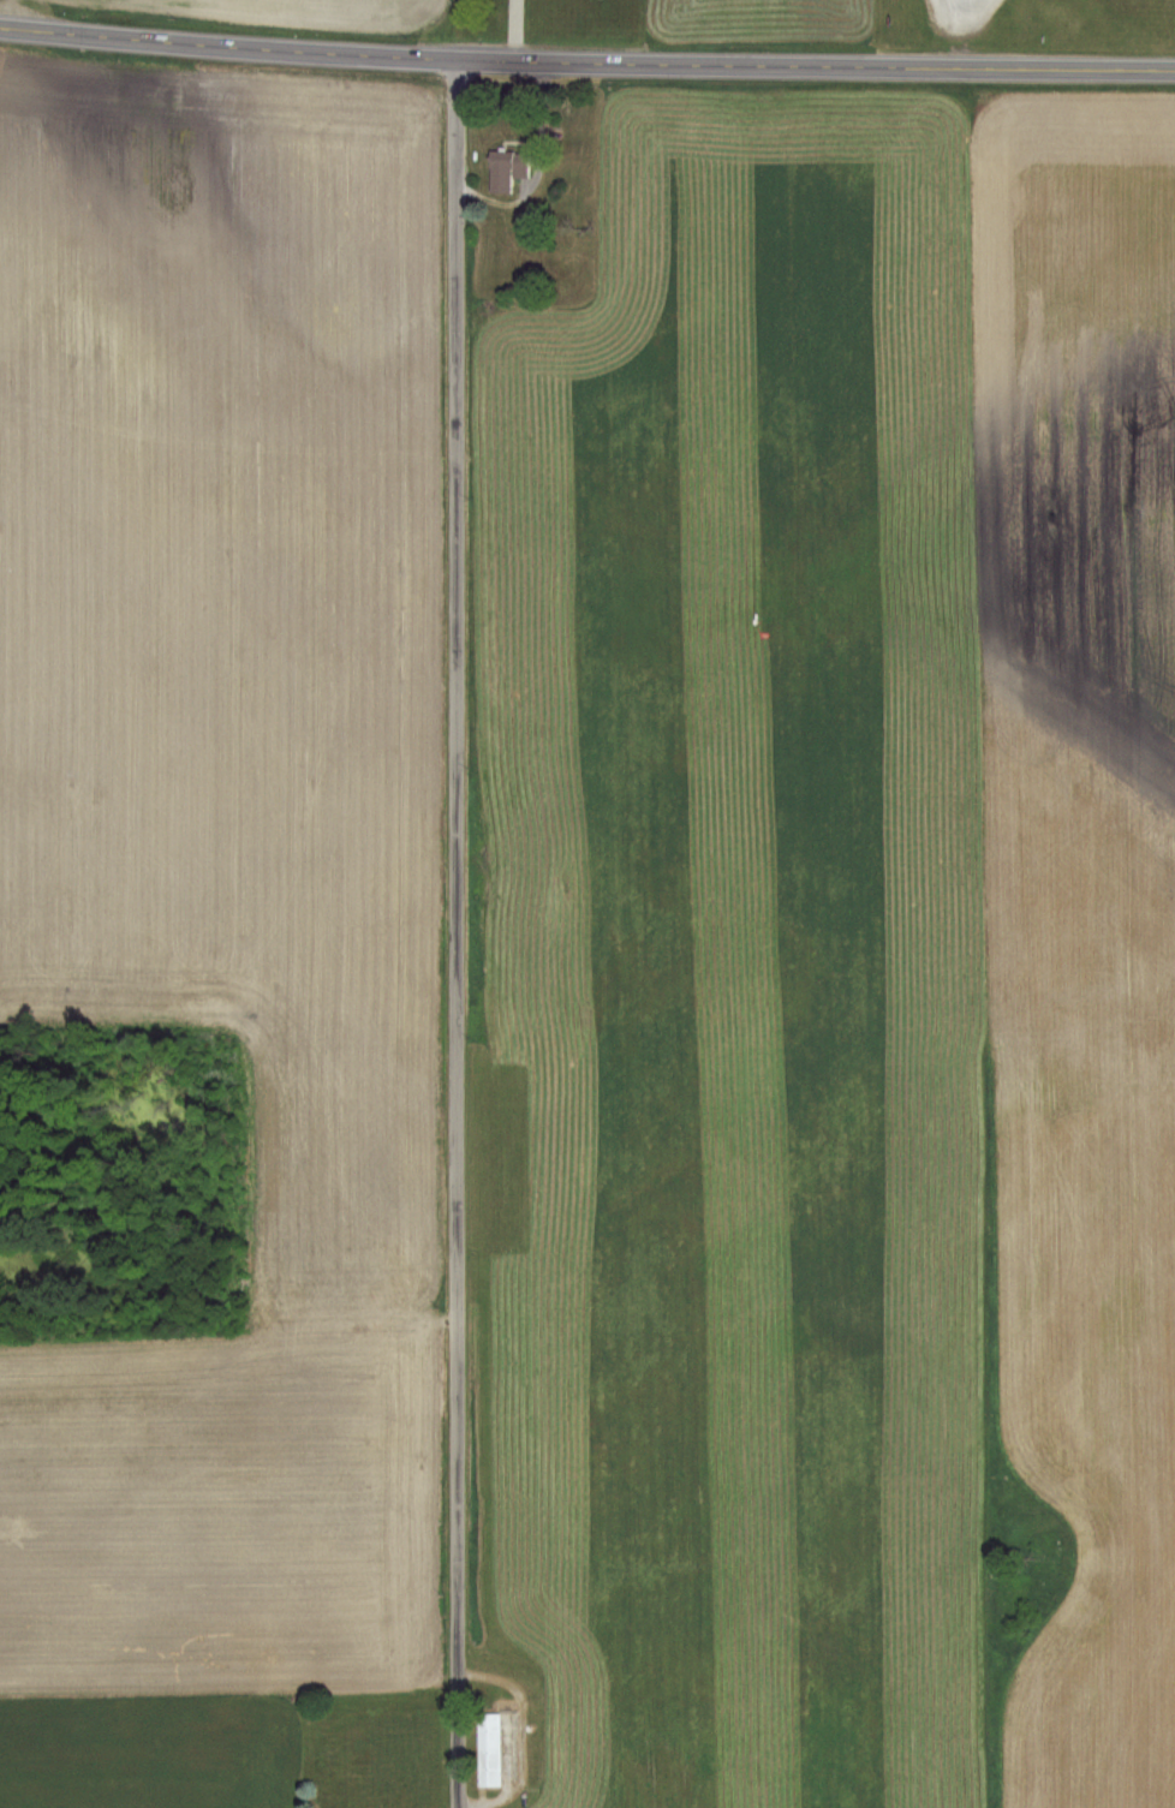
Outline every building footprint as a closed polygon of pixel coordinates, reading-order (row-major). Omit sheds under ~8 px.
[(488,193),(510,193),(510,179),(527,179),(527,153),(488,153),(488,193)] [(501,1713),(477,1713),(477,1787),(501,1787),(501,1713)]
